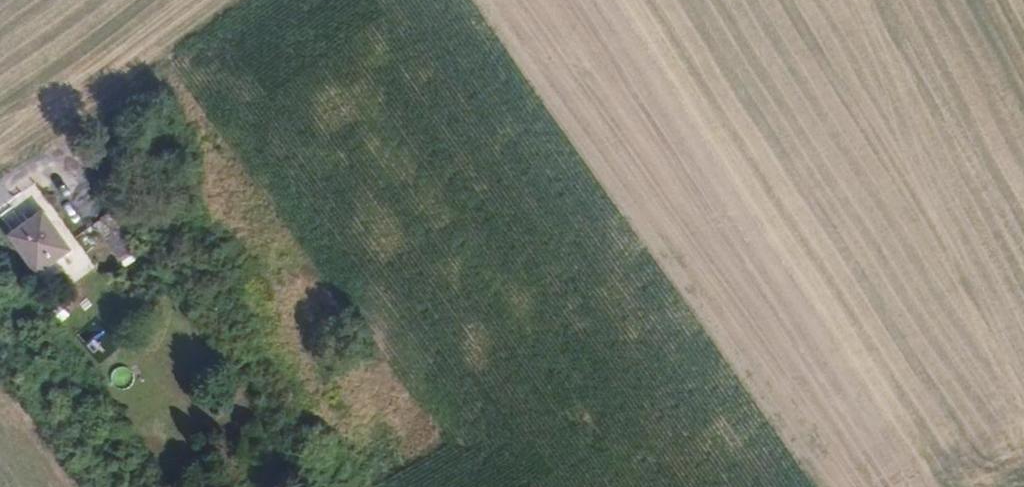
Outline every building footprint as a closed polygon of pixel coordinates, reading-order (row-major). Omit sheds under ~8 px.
[(0,212),(0,215),(10,230),(42,208),(30,191),(0,212)] [(71,245),(44,207),(9,232),(38,270),(71,245)]
